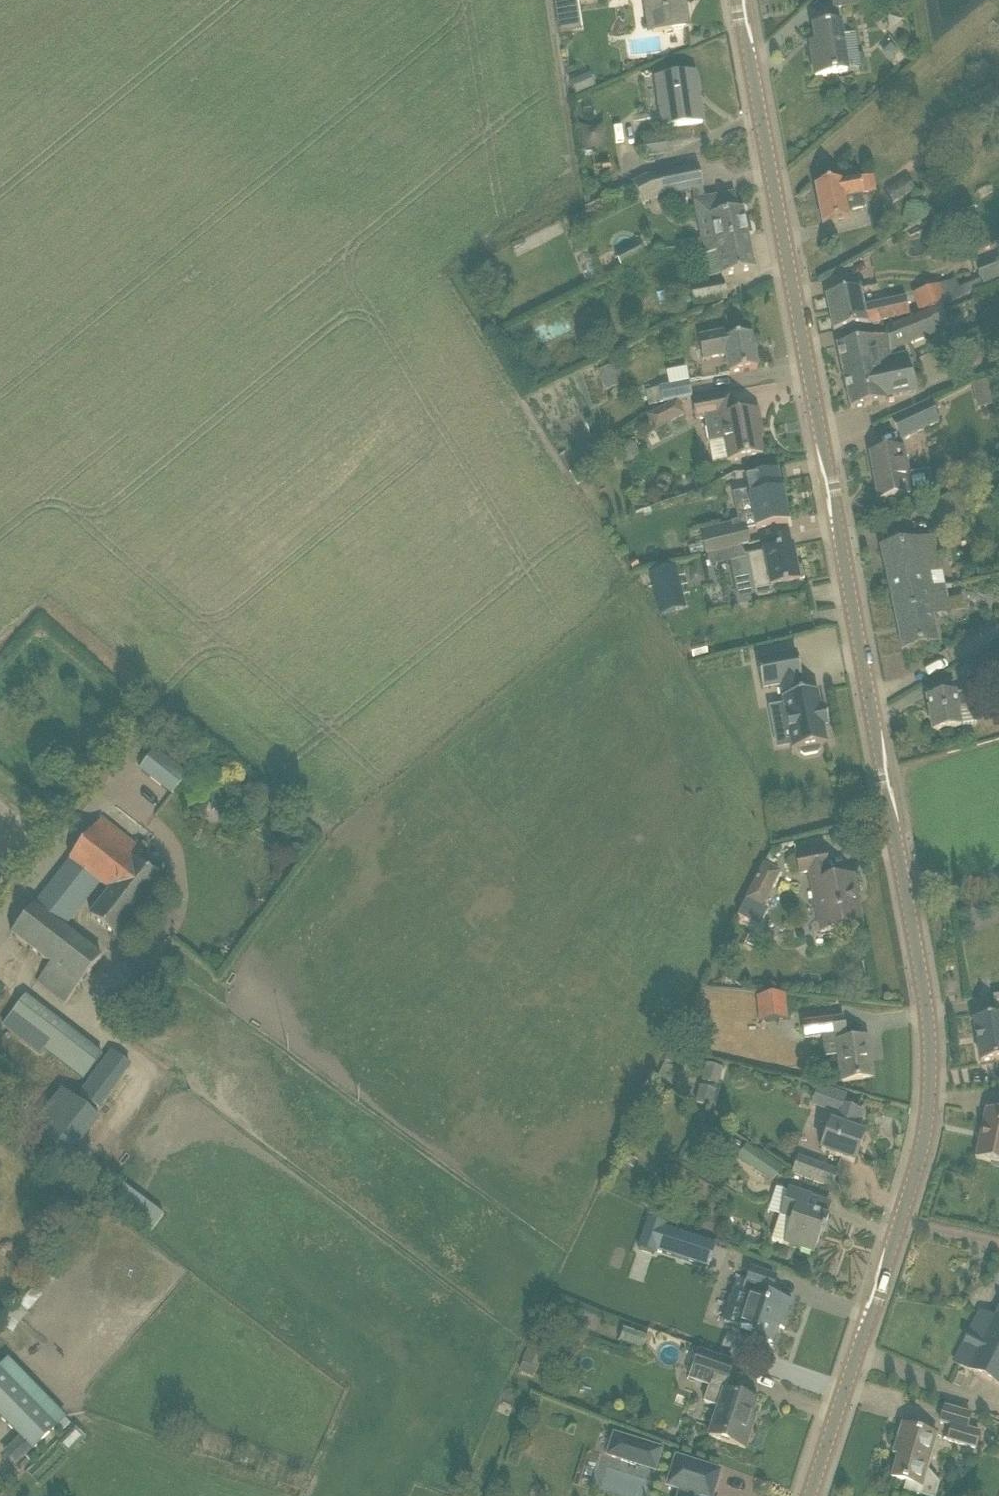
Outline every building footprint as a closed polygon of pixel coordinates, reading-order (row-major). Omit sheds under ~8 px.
[(689,27),(686,9),(683,10),(682,3),(685,2),(685,0),(644,0),(647,18),(651,17),(653,32),(689,27)] [(835,8),(859,4),(858,0),(832,0),(834,8),(835,8)] [(840,23),(837,24),(813,27),(818,55),(812,55),(816,77),(847,72),(840,23)] [(663,129),(702,123),(699,99),(696,99),(695,92),(698,92),(695,74),(656,80),(663,129)] [(666,154),(664,137),(642,140),(644,157),(666,154)] [(693,192),(695,202),(703,244),(700,245),(702,255),(717,252),(722,277),(755,270),(743,211),(737,212),(734,194),(704,200),(697,166),(651,175),(634,184),(644,205),(658,198),(663,197),(664,198),(693,192)] [(841,182),(815,187),(823,226),(848,221),(847,212),(864,209),(862,195),(864,195),(876,192),(872,177),(841,182)] [(907,178),(885,191),(893,205),(915,192),(907,178)] [(932,232),(952,233),(953,216),(933,216),(932,232)] [(633,256),(636,263),(647,258),(643,251),(633,256)] [(957,280),(912,295),(917,311),(932,307),(945,305),(964,299),(957,280)] [(694,306),(728,299),(724,281),(691,288),(694,306)] [(860,289),(826,296),(833,332),(910,316),(906,298),(864,307),(860,289)] [(886,336),(837,347),(850,410),(916,396),(907,355),(892,358),(891,352),(935,335),(934,333),(945,328),(939,314),(929,319),(926,313),(885,329),(886,336)] [(751,335),(726,340),(725,332),(699,337),(703,360),(727,356),(730,374),(758,369),(751,335)] [(660,388),(660,389),(646,392),(649,406),(692,397),(689,382),(660,388)] [(718,415),(723,442),(709,445),(713,464),(729,461),(729,462),(763,456),(758,429),(761,429),(758,412),(734,416),(730,396),(694,403),(697,419),(718,415)] [(676,402),(664,409),(672,422),(684,415),(676,402)] [(892,419),(894,422),(902,440),(937,424),(928,403),(892,419)] [(618,454),(623,464),(630,468),(637,465),(641,458),(636,447),(629,443),(622,446),(618,454)] [(871,455),(879,501),(912,495),(903,449),(871,455)] [(756,530),(788,524),(782,492),(781,493),(777,472),(747,478),(751,499),(750,499),(756,530)] [(716,553),(750,545),(744,521),(699,532),(705,556),(708,555),(716,553)] [(881,549),(885,567),(903,650),(938,643),(932,616),(946,613),(940,588),(944,587),(934,538),(881,549)] [(797,569),(793,547),(764,553),(750,556),(748,557),(756,598),(773,594),(772,589),(800,583),(799,580),(805,579),(803,568),(797,569)] [(719,566),(716,553),(708,555),(711,568),(719,566)] [(829,727),(828,722),(827,714),(826,709),(824,709),(821,710),(818,692),(802,695),(800,683),(802,683),(797,653),(757,661),(762,690),(781,687),(790,741),(792,750),(792,752),(794,751),(800,750),(800,754),(805,757),(818,754),(821,750),(820,747),(828,745),(824,727),(828,727),(829,727)] [(954,695),(928,700),(927,700),(933,732),(960,727),(957,711),(973,708),(971,694),(955,697),(954,695)] [(141,771),(168,793),(172,796),(190,773),(159,748),(141,771)] [(66,1003),(99,961),(102,958),(65,930),(99,886),(108,893),(88,918),(116,940),(161,884),(134,863),(143,852),(102,819),(70,860),(11,935),(50,965),(37,982),(66,1003)] [(825,852),(805,856),(795,858),(798,877),(808,875),(818,934),(862,925),(853,877),(826,882),(824,869),(828,868),(825,852)] [(780,873),(764,865),(757,878),(773,886),(780,873)] [(758,1025),(787,1022),(785,994),(756,997),(758,1025)] [(61,1030),(23,1000),(13,1013),(52,1043),(61,1030)] [(974,1022),(981,1063),(998,1060),(998,1018),(974,1022)] [(836,1035),(837,1043),(843,1082),(872,1079),(870,1059),(868,1060),(867,1053),(869,1053),(867,1039),(847,1041),(844,1019),(803,1025),(805,1039),(836,1035)] [(821,1152),(854,1164),(864,1136),(857,1133),(864,1114),(840,1106),(833,1125),(831,1124),(821,1152)] [(980,1138),(976,1160),(990,1163),(992,1167),(998,1168),(998,1113),(986,1110),(980,1138)] [(799,1159),(793,1174),(831,1188),(837,1173),(799,1159)] [(772,1241),(795,1248),(814,1254),(822,1232),(824,1232),(829,1217),(807,1210),(812,1196),(789,1189),(772,1241)] [(696,1265),(704,1240),(665,1227),(666,1225),(648,1219),(638,1249),(656,1255),(657,1252),(696,1265)] [(754,1340),(773,1346),(779,1328),(784,1330),(793,1303),(769,1295),(775,1278),(750,1269),(742,1294),(751,1298),(741,1329),(756,1334),(754,1340)] [(998,1386),(998,1312),(996,1318),(982,1311),(955,1364),(998,1386)] [(531,1340),(521,1363),(537,1370),(547,1347),(531,1340)] [(724,1392),(734,1363),(697,1351),(687,1381),(708,1388),(703,1404),(718,1409),(709,1437),(746,1449),(753,1428),(748,1427),(757,1403),(724,1392)] [(3,1420),(32,1450),(55,1428),(0,1372),(0,1417),(3,1420)] [(953,1426),(952,1427),(948,1441),(975,1449),(980,1434),(953,1426)] [(902,1427),(896,1445),(902,1447),(892,1479),(907,1483),(904,1492),(916,1495),(919,1495),(937,1437),(902,1427)] [(637,1466),(644,1446),(644,1444),(614,1435),(607,1457),(637,1466)] [(720,1473),(676,1459),(668,1487),(681,1491),(679,1495),(713,1495),(720,1473)]
